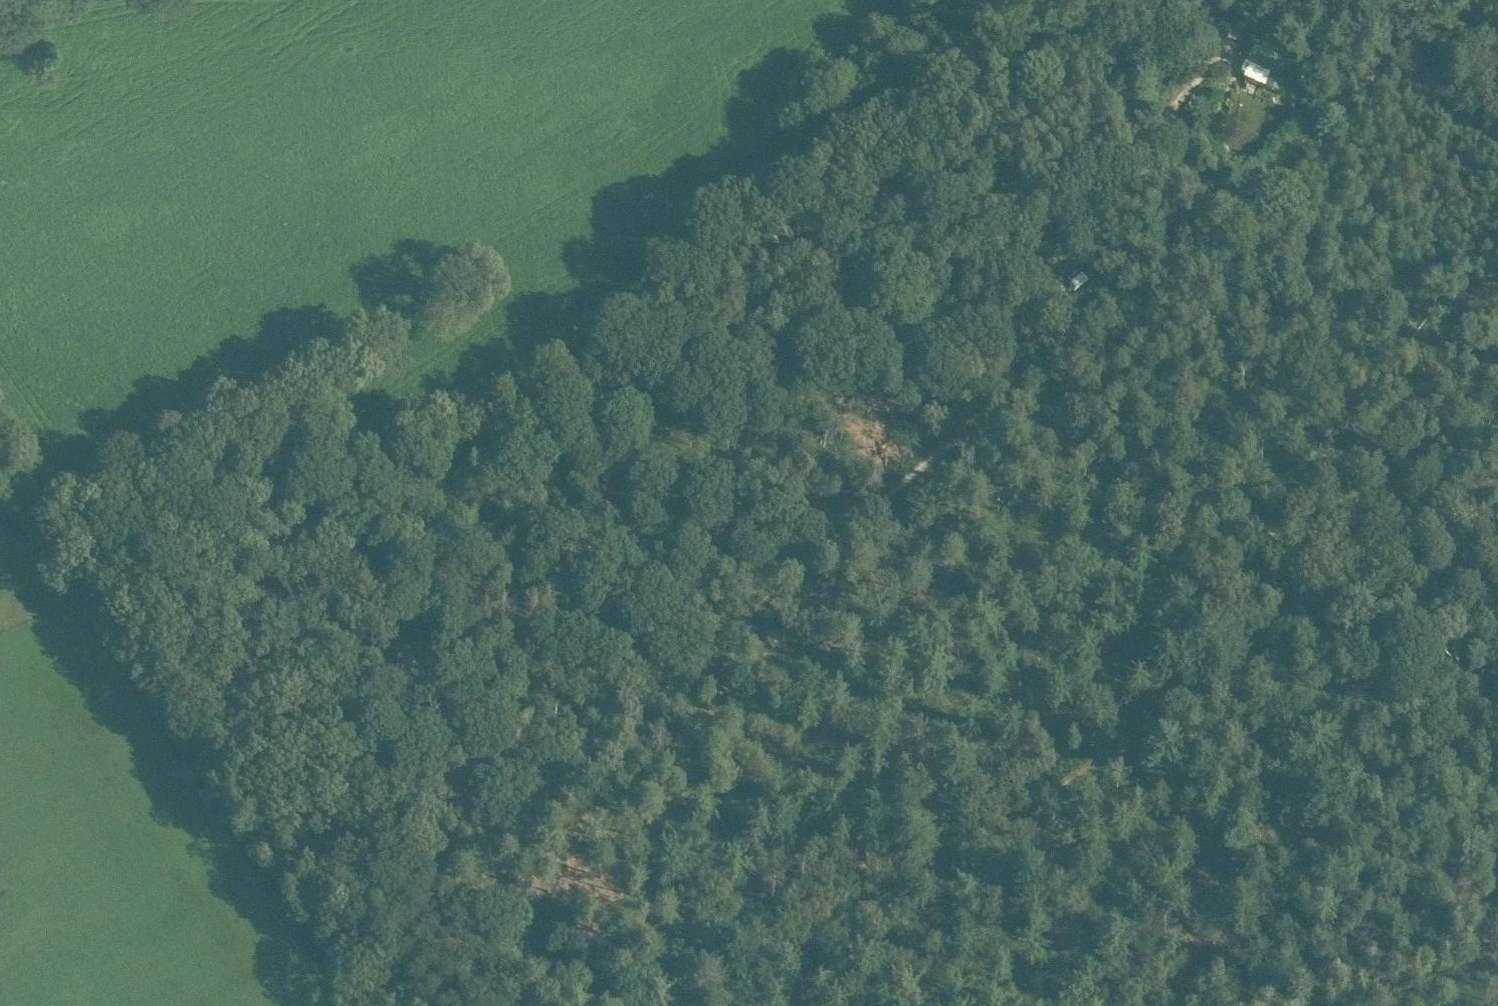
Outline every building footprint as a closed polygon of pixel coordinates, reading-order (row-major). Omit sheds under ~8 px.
[(1301,13),(1289,10),(1288,10),(1288,11),(1286,19),(1295,21),(1294,27),(1301,29),(1305,22),(1301,13)] [(1249,64),(1243,79),(1266,88),(1266,87),(1280,93),(1292,63),(1255,48),(1253,53),(1251,58),(1249,63),(1249,64)]
